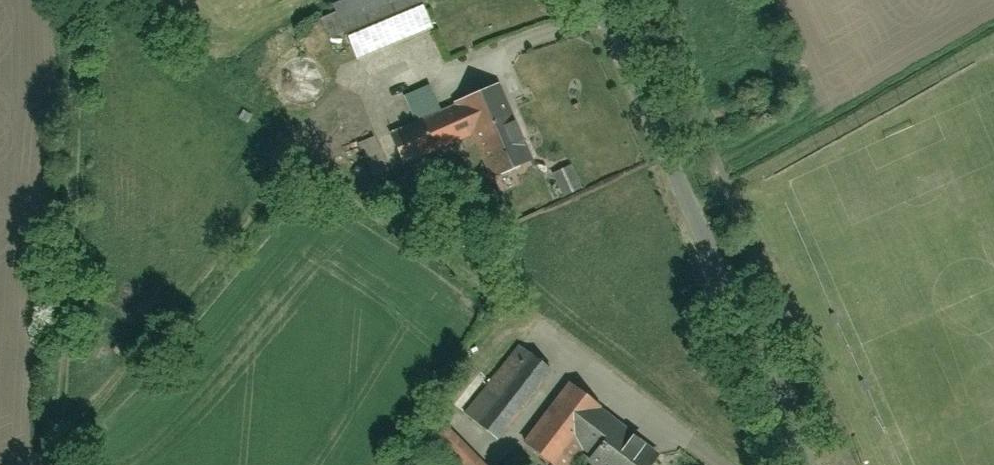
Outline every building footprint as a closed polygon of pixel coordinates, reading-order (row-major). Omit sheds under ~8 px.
[(360,56),(434,29),(423,0),(344,0),(340,2),(360,56)] [(507,83),(502,85),(387,126),(401,167),(465,144),(474,170),(531,149),(507,83)] [(518,344),(465,416),(499,441),(552,370),(518,344)] [(594,459),(589,464),(654,464),(659,460),(617,428),(616,430),(599,416),(603,410),(571,385),(525,444),(552,464),(561,464),(576,445),(594,459)] [(431,448),(448,464),(490,464),(452,428),(431,448)]
